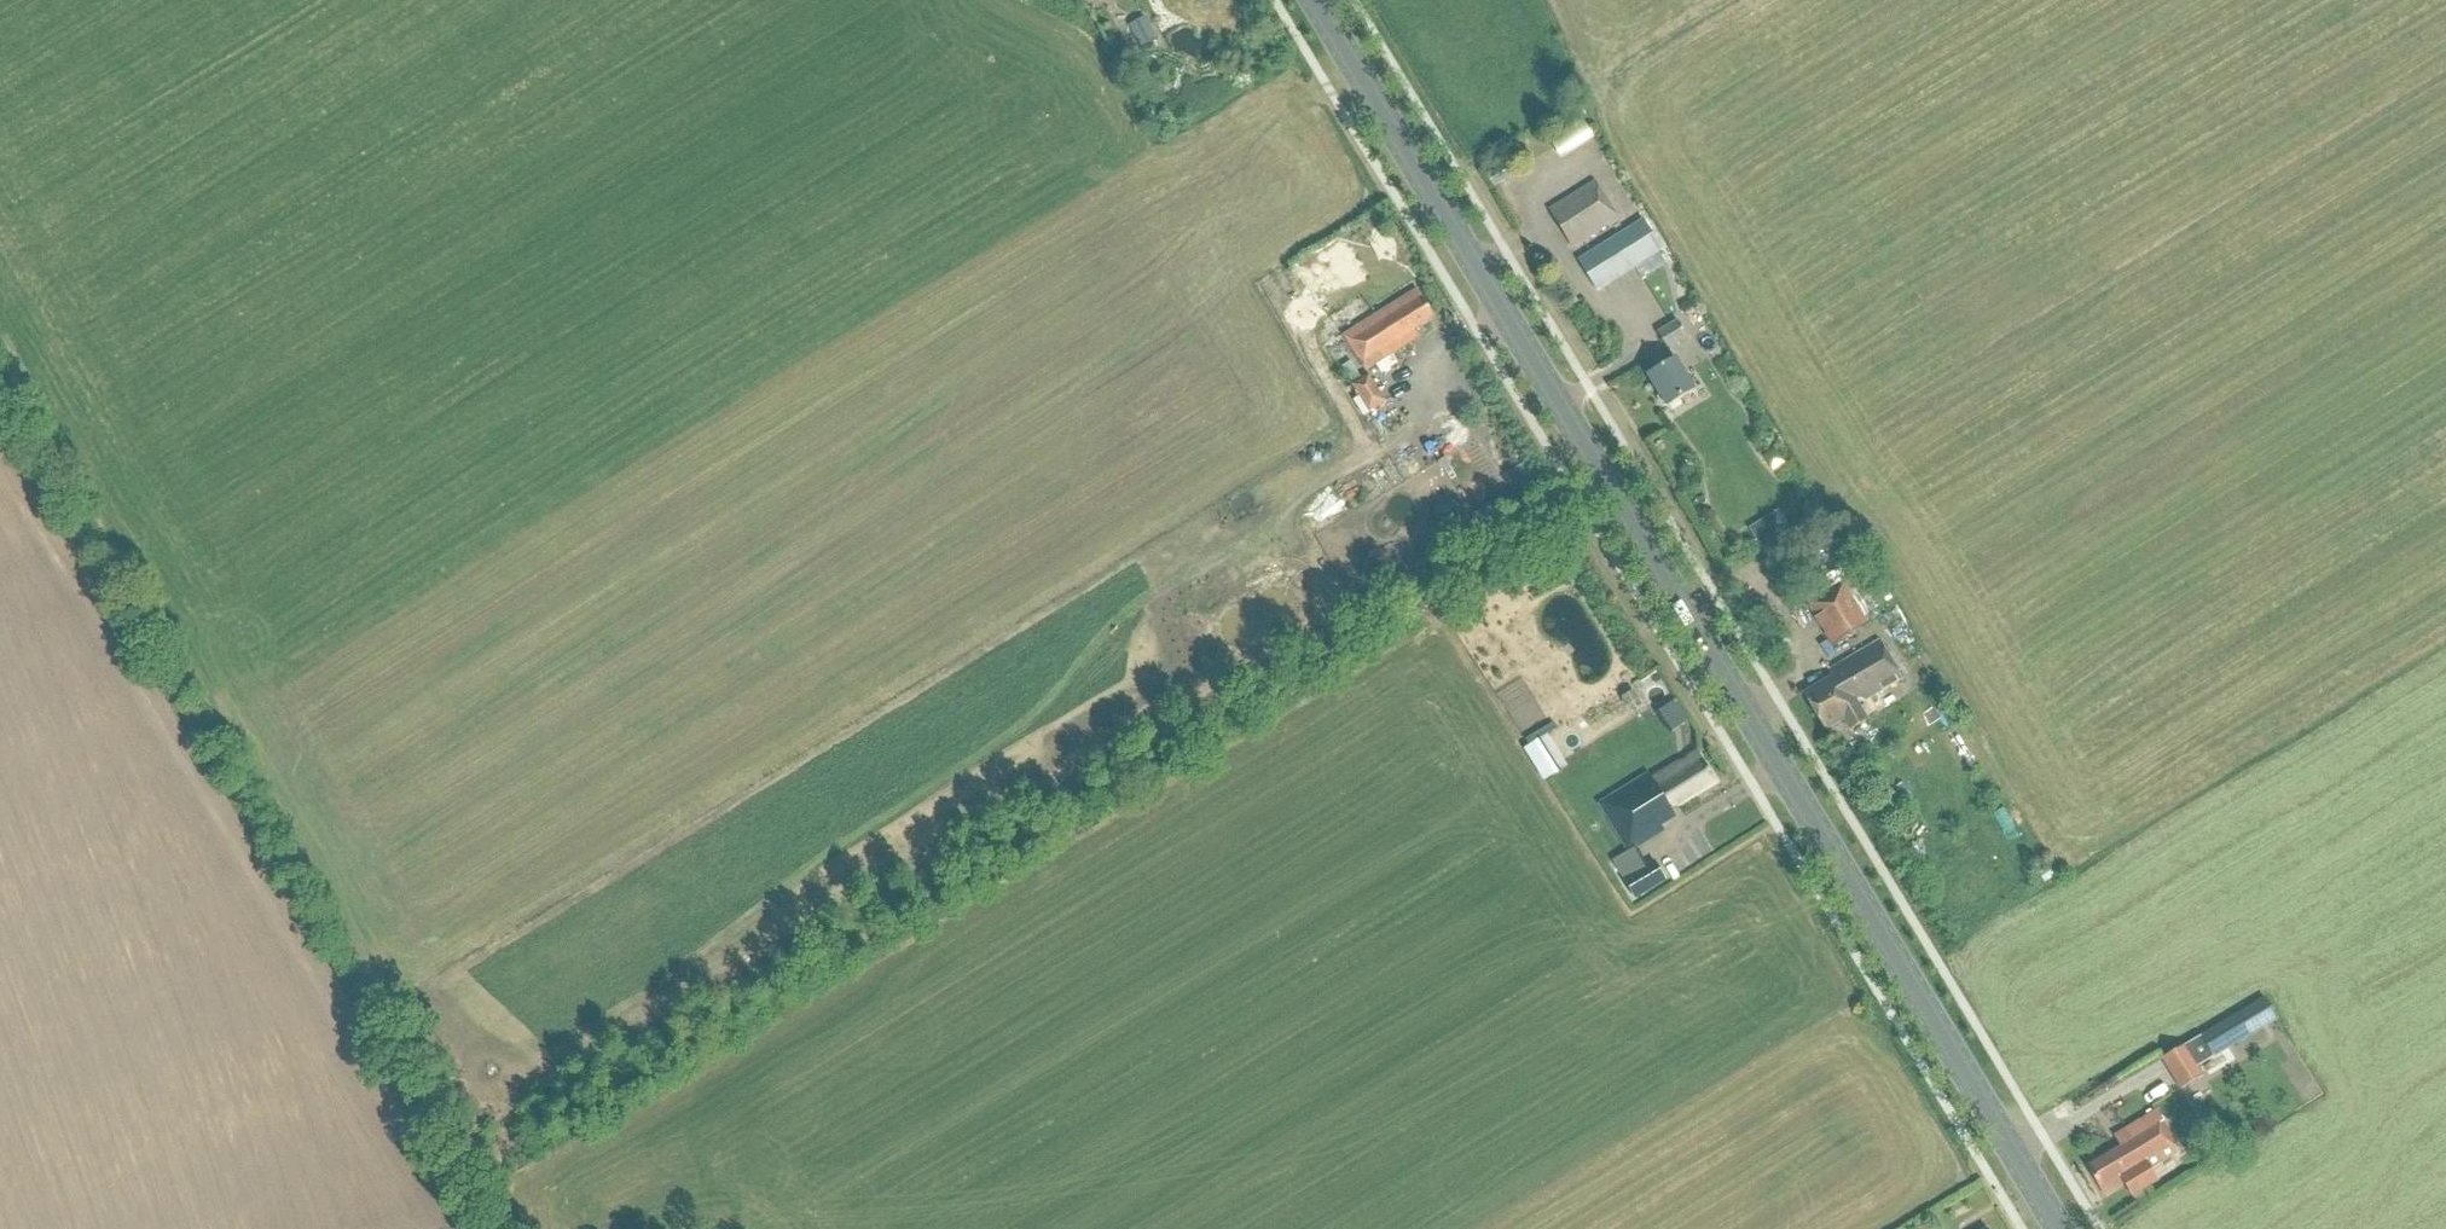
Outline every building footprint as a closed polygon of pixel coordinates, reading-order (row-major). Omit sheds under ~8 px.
[(1159,4),(1165,31),(1188,25),(1182,0),(1137,0),(1139,9),(1159,4)] [(1140,49),(1155,40),(1144,20),(1129,28),(1140,49)] [(1596,184),(1554,211),(1562,225),(1560,226),(1575,249),(1619,220),(1596,184)] [(1642,221),(1578,261),(1598,293),(1660,253),(1642,221)] [(1344,337),(1366,371),(1409,344),(1405,338),(1435,319),(1417,291),(1344,337)] [(1677,322),(1657,333),(1668,350),(1688,338),(1677,322)] [(1675,360),(1648,378),(1668,409),(1695,391),(1675,360)] [(1352,387),(1369,414),(1378,409),(1370,397),(1379,391),(1369,376),(1352,387)] [(1511,493),(1518,505),(1533,497),(1526,484),(1511,493)] [(1776,534),(1788,527),(1778,512),(1767,519),(1776,534)] [(1864,618),(1845,584),(1844,583),(1807,605),(1832,648),(1869,626),(1864,618)] [(1879,643),(1840,666),(1859,700),(1860,699),(1866,701),(1901,681),(1879,643)] [(1833,678),(1803,695),(1824,732),(1842,722),(1848,732),(1866,721),(1855,703),(1859,700),(1840,666),(1829,672),(1833,678)] [(1569,768),(1588,758),(1569,725),(1551,735),(1569,768)] [(1648,775),(1598,805),(1628,855),(1665,833),(1661,827),(1675,819),(1670,811),(1715,783),(1698,754),(1652,782),(1648,775)] [(1646,868),(1625,881),(1636,900),(1665,882),(1657,869),(1649,874),(1646,868)] [(2039,874),(2045,883),(2055,877),(2049,868),(2039,874)] [(2201,1036),(2214,1059),(2215,1060),(2278,1021),(2264,998),(2201,1036)] [(2198,1067),(2214,1059),(2201,1036),(2161,1061),(2181,1091),(2203,1077),(2198,1067)] [(2121,1146),(2087,1166),(2105,1197),(2125,1185),(2133,1197),(2159,1181),(2152,1169),(2180,1152),(2163,1125),(2155,1112),(2115,1136),(2121,1146)]
